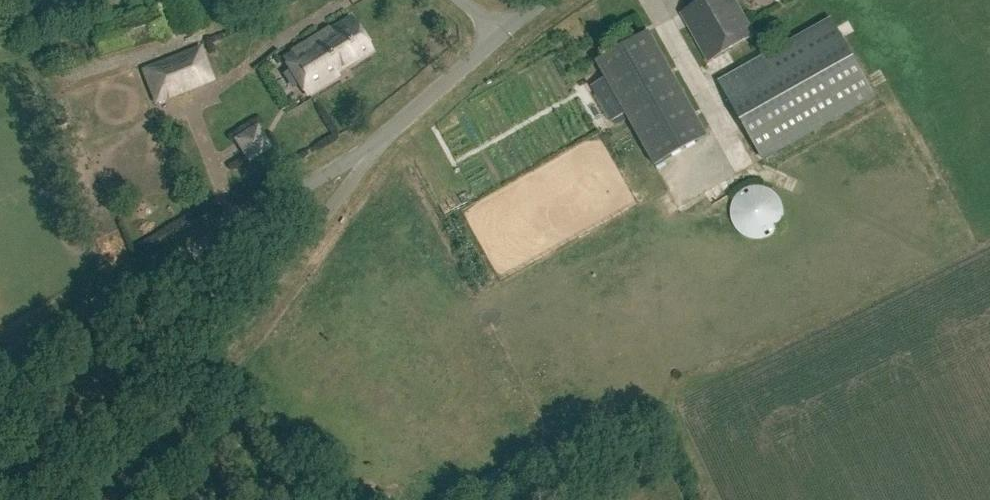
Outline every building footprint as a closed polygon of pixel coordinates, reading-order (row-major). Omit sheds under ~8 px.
[(697,2),(680,11),(708,59),(755,32),(736,0),(696,0),(697,2)] [(755,15),(778,5),(776,0),(749,0),(755,15)] [(876,92),(833,16),(720,80),(764,156),(876,92)] [(371,49),(351,17),(285,58),(307,94),(338,75),(336,71),(371,49)] [(647,152),(655,166),(708,136),(650,32),(597,61),(606,78),(591,86),(611,122),(626,114),(632,125),(647,152)] [(214,81),(200,45),(140,69),(154,104),(214,81)]
